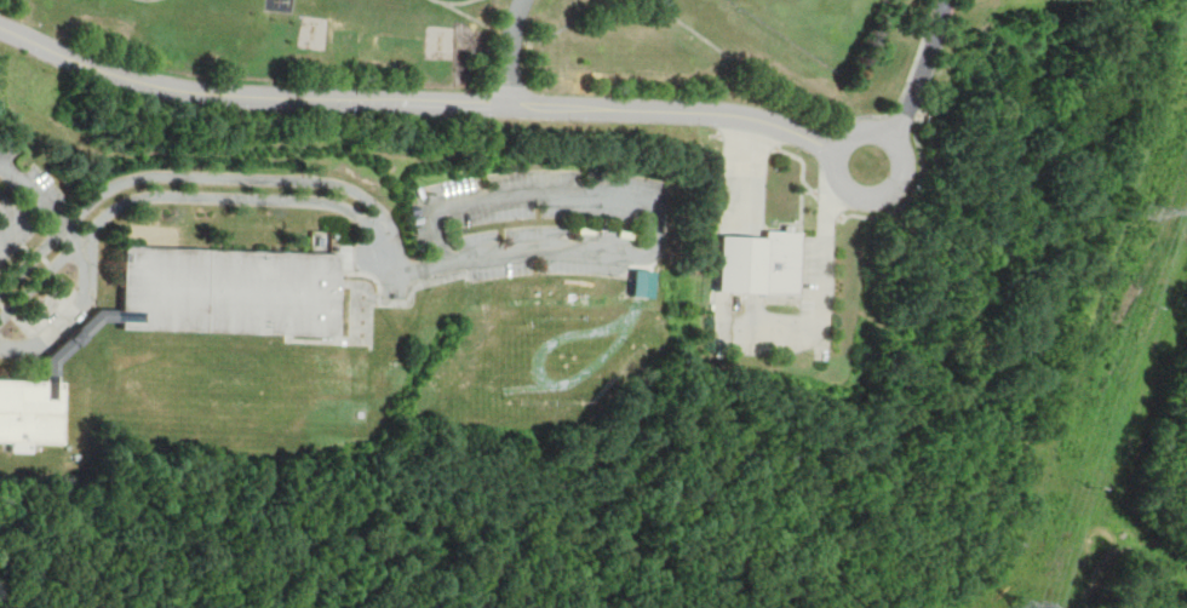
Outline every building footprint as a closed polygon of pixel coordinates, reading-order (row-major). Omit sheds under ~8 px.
[(717,235),(713,294),(761,297),(761,294),(795,296),(798,233),(791,233),(791,226),(787,226),(782,226),(782,233),(762,231),(762,239),(741,237),(717,235)] [(119,242),(115,323),(329,331),(332,251),(119,242)] [(6,438),(5,449),(24,451),(24,440),(56,441),(57,379),(0,377),(0,438),(6,438)]
